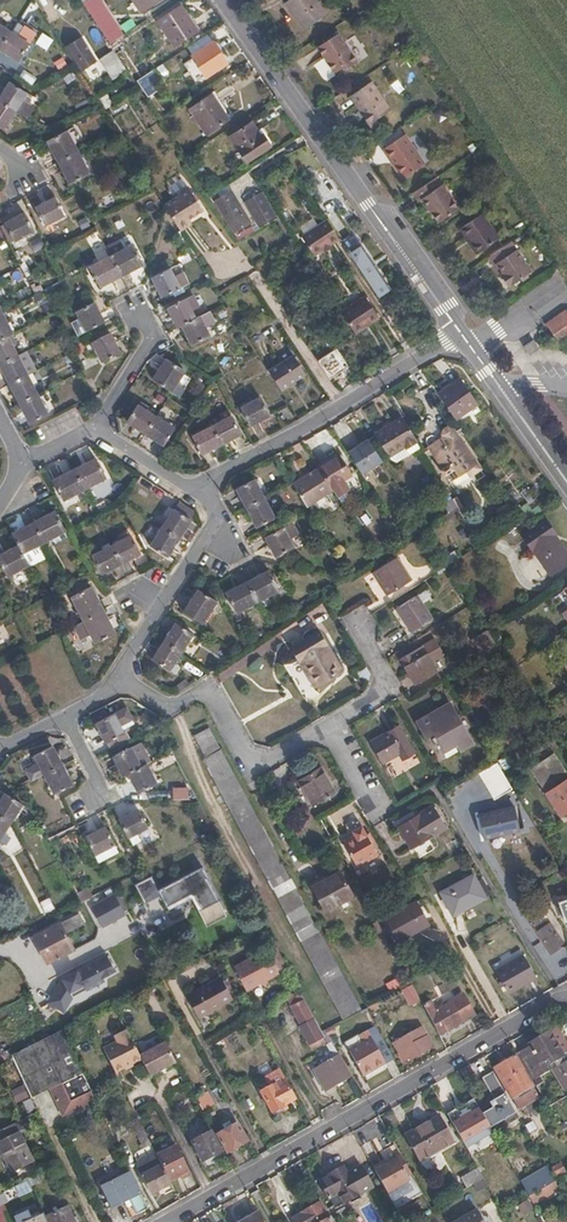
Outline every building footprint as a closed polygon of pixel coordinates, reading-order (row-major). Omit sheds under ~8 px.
[(123,34),(100,0),(86,0),(81,3),(108,44),(123,34)] [(142,15),(164,0),(132,0),(142,15)] [(292,3),(288,7),(308,32),(329,16),(316,0),(289,0),(292,3)] [(198,35),(182,9),(159,23),(175,49),(198,35)] [(0,22),(0,45),(1,46),(12,30),(0,22)] [(94,28),(88,31),(95,43),(101,40),(94,28)] [(29,42),(12,30),(1,46),(19,58),(29,42)] [(343,34),(321,51),(339,74),(347,68),(354,68),(364,61),(343,34)] [(100,60),(86,37),(70,47),(84,70),(100,60)] [(226,66),(213,46),(192,60),(204,80),(226,66)] [(358,97),(376,123),(400,105),(381,79),(358,97)] [(2,98),(17,108),(29,90),(13,80),(2,98)] [(331,83),(333,93),(346,90),(344,81),(331,83)] [(227,122),(212,97),(190,111),(205,136),(227,122)] [(17,108),(2,98),(0,101),(0,125),(5,128),(17,108)] [(131,113),(120,117),(124,127),(134,123),(131,113)] [(259,139),(251,127),(229,140),(244,165),(269,150),(262,137),(259,139)] [(61,159),(78,149),(68,129),(50,138),(61,159)] [(414,131),(391,148),(400,161),(398,163),(409,178),(435,160),(414,131)] [(90,171),(78,149),(61,159),(72,180),(90,171)] [(443,176),(418,193),(423,200),(426,198),(442,220),(464,204),(443,176)] [(178,193),(165,202),(181,227),(189,221),(187,218),(200,208),(186,185),(177,191),(178,193)] [(261,190),(259,191),(273,214),(275,213),(261,190)] [(273,214),(259,191),(246,200),(260,223),(273,214)] [(232,192),(215,203),(233,233),(250,223),(232,192)] [(65,212),(57,195),(37,205),(45,222),(65,212)] [(17,203),(4,208),(7,217),(21,211),(17,203)] [(487,208),(464,224),(480,247),(502,231),(487,208)] [(34,228),(26,211),(6,222),(15,238),(34,228)] [(339,244),(326,225),(302,243),(315,261),(339,244)] [(514,233),(490,250),(495,257),(497,255),(503,263),(501,265),(509,276),(533,258),(514,233)] [(107,245),(112,255),(121,273),(142,263),(133,244),(126,248),(121,239),(107,245)] [(344,252),(371,300),(386,291),(359,243),(344,252)] [(121,273),(112,255),(90,266),(99,284),(121,273)] [(188,282),(178,263),(153,276),(163,295),(188,282)] [(183,324),(196,317),(191,308),(199,305),(194,294),(169,307),(179,326),(183,324)] [(105,320),(95,301),(78,309),(88,329),(105,320)] [(379,323),(364,302),(340,317),(355,339),(379,323)] [(3,310),(0,312),(0,339),(9,335),(14,332),(3,310)] [(208,310),(196,317),(183,324),(193,343),(210,334),(206,327),(215,322),(208,310)] [(551,321),(560,335),(566,330),(566,310),(551,321)] [(121,351),(111,331),(94,340),(105,360),(121,351)] [(9,335),(0,339),(0,360),(2,363),(19,354),(9,335)] [(542,345),(535,336),(526,342),(533,351),(542,345)] [(28,373),(19,354),(2,363),(12,383),(28,373)] [(270,369),(283,389),(306,374),(294,355),(270,369)] [(333,368),(325,355),(316,360),(324,374),(333,368)] [(185,371),(168,360),(154,379),(172,391),(185,371)] [(38,393),(28,373),(12,383),(22,402),(38,393)] [(457,376),(434,391),(451,416),(474,401),(457,376)] [(49,413),(38,393),(22,402),(32,421),(49,413)] [(271,412),(261,395),(242,406),(251,423),(271,412)] [(128,419),(147,432),(157,416),(138,404),(128,419)] [(212,424),(221,442),(241,432),(231,414),(212,424)] [(157,416),(147,432),(164,444),(175,428),(157,416)] [(415,449),(399,423),(375,438),(388,459),(401,451),(405,455),(415,449)] [(202,452),(221,442),(212,424),(193,434),(202,452)] [(475,465),(449,427),(425,444),(440,466),(454,456),(465,473),(475,465)] [(370,450),(358,430),(342,438),(354,459),(370,450)] [(321,470),(332,487),(351,475),(340,456),(320,468),(321,470)] [(76,470),(86,488),(107,477),(98,459),(76,470)] [(64,499),(86,488),(76,470),(55,481),(64,499)] [(295,486),(300,494),(309,506),(333,490),(332,487),(321,470),(295,486)] [(248,507),(264,498),(254,479),(238,488),(248,507)] [(274,517),(264,498),(248,507),(257,525),(274,517)] [(163,526),(178,536),(195,510),(180,501),(163,526)] [(34,522),(44,540),(65,529),(56,511),(34,522)] [(22,551),(44,540),(34,522),(13,532),(19,545),(22,551)] [(297,533),(292,522),(266,536),(275,555),(292,546),(289,537),(297,533)] [(545,522),(522,538),(531,552),(532,551),(549,575),(566,564),(566,559),(552,538),(555,536),(545,522)] [(167,555),(178,536),(163,526),(150,544),(167,555)] [(112,545),(121,562),(140,552),(132,535),(112,545)] [(22,551),(19,545),(0,556),(0,559),(8,573),(29,563),(22,551)] [(101,573),(121,562),(112,545),(92,555),(101,573)] [(442,560),(447,568),(460,560),(455,551),(442,560)] [(411,579),(398,556),(374,570),(388,593),(411,579)] [(247,581),(257,599),(278,588),(269,570),(247,581)] [(235,610),(257,599),(247,581),(226,592),(235,610)] [(73,596),(85,618),(103,610),(91,587),(73,596)] [(200,621),(214,600),(199,589),(184,611),(200,621)] [(433,618),(419,594),(397,607),(412,631),(433,618)] [(103,610),(85,618),(74,623),(81,638),(92,633),(97,642),(114,632),(103,610)] [(165,642),(180,653),(192,635),(177,625),(165,642)] [(322,634),(307,644),(312,653),(302,658),(320,687),(347,670),(322,634)] [(168,671),(180,653),(165,642),(153,659),(168,671)] [(312,653),(307,644),(297,651),(302,658),(312,653)] [(435,672),(420,646),(399,659),(414,684),(435,672)] [(471,741),(464,729),(461,731),(453,718),(457,716),(448,702),(438,708),(441,713),(432,719),(429,713),(416,721),(425,736),(430,733),(432,737),(431,738),(436,746),(438,745),(441,752),(455,744),(459,749),(471,741)] [(128,708),(98,723),(108,742),(125,733),(121,726),(134,719),(128,708)] [(464,729),(473,724),(465,711),(457,716),(453,718),(461,731),(464,729)] [(418,755),(402,729),(375,745),(387,765),(403,756),(406,762),(418,755)] [(241,832),(341,1020),(360,1011),(307,912),(211,731),(196,739),(207,759),(204,761),(241,832)] [(36,754),(46,774),(64,766),(54,746),(36,754)] [(130,772),(142,766),(132,747),(115,756),(125,775),(130,772)] [(556,758),(544,765),(558,786),(546,793),(560,815),(566,811),(566,775),(556,758)] [(148,764),(142,766),(130,772),(141,791),(157,782),(148,764)] [(495,764),(477,774),(492,800),(510,790),(495,764)] [(64,766),(46,774),(56,793),(73,785),(64,766)] [(336,795),(321,768),(298,781),(313,807),(336,795)] [(187,788),(170,787),(170,800),(187,800),(187,788)] [(11,823),(23,804),(7,794),(0,805),(0,815),(11,823)] [(514,806),(479,814),(485,839),(520,832),(514,806)] [(147,827),(139,810),(120,820),(128,837),(147,827)] [(11,823),(0,815),(0,840),(11,823)] [(420,817),(385,836),(397,857),(432,839),(420,817)] [(114,843),(106,827),(86,836),(95,853),(114,843)] [(377,858),(361,829),(353,834),(355,838),(343,845),(356,869),(377,858)] [(159,914),(191,900),(202,927),(223,918),(203,868),(156,888),(151,877),(131,885),(143,914),(140,915),(145,927),(162,921),(159,914)] [(353,895),(340,872),(311,887),(324,910),(353,895)] [(453,901),(448,904),(455,917),(482,902),(470,879),(447,891),(453,901)] [(88,888),(75,893),(79,902),(92,897),(88,888)] [(442,894),(448,904),(453,901),(447,891),(442,894)] [(114,894),(92,906),(103,928),(126,916),(114,894)] [(48,898),(38,902),(43,913),(53,909),(48,898)] [(558,907),(564,925),(566,924),(566,903),(558,907)] [(429,930),(417,907),(385,923),(398,946),(429,930)] [(83,925),(78,915),(33,938),(47,964),(74,950),(65,934),(83,925)] [(517,926),(541,960),(559,948),(551,937),(556,934),(549,924),(533,935),(523,919),(523,920),(516,924),(517,926)] [(559,948),(564,945),(556,934),(551,937),(559,948)] [(245,991),(287,968),(281,956),(275,945),(234,968),(245,991)] [(536,977),(522,953),(494,970),(508,993),(536,977)] [(106,954),(54,976),(63,995),(48,1001),(53,1011),(108,987),(105,979),(115,975),(106,954)] [(220,975),(180,990),(190,1018),(230,1004),(220,975)] [(388,992),(399,986),(394,978),(383,984),(388,992)] [(414,998),(408,988),(400,993),(406,1003),(414,998)] [(326,1040),(320,1029),(299,990),(287,997),(301,1023),(299,1025),(311,1048),(326,1040)] [(421,1007),(438,1037),(475,1015),(462,994),(434,1010),(429,1002),(421,1007)] [(548,1029),(561,1051),(563,1055),(566,1052),(566,1047),(554,1026),(548,1029)] [(362,1075),(391,1059),(374,1028),(360,1036),(364,1043),(349,1051),(362,1075)] [(407,1058),(409,1060),(428,1048),(421,1035),(423,1034),(420,1029),(393,1044),(402,1061),(407,1058)] [(547,1034),(516,1052),(533,1080),(545,1074),(542,1070),(539,1064),(561,1051),(548,1029),(545,1031),(547,1034)] [(54,1068),(64,1088),(85,1078),(61,1030),(11,1056),(22,1081),(23,1083),(54,1068)] [(268,1054),(258,1038),(251,1042),(260,1058),(268,1054)] [(164,1043),(139,1056),(149,1076),(174,1063),(164,1043)] [(11,1056),(3,1060),(15,1085),(22,1081),(11,1056)] [(532,1088),(515,1056),(494,1068),(511,1099),(532,1088)] [(348,1076),(337,1057),(311,1072),(322,1092),(348,1076)] [(552,1070),(564,1090),(566,1088),(566,1061),(552,1070)] [(542,1070),(545,1074),(552,1070),(549,1066),(542,1070)] [(33,1104),(64,1088),(54,1068),(23,1083),(24,1085),(33,1104)] [(511,1104),(492,1072),(482,1079),(491,1094),(494,1092),(499,1100),(496,1102),(495,1099),(494,1100),(489,1102),(492,1108),(482,1114),(490,1128),(505,1119),(508,1124),(519,1118),(511,1104)] [(74,1106),(93,1095),(85,1078),(64,1088),(74,1106)] [(461,1079),(434,1094),(443,1109),(471,1095),(461,1079)] [(278,1087),(276,1084),(262,1092),(274,1113),(289,1105),(288,1103),(293,1100),(284,1083),(278,1087)] [(26,1118),(37,1112),(33,1104),(24,1085),(12,1091),(26,1118)] [(494,1092),(491,1094),(494,1100),(495,1099),(496,1102),(499,1100),(494,1092)] [(213,1106),(206,1095),(197,1100),(203,1111),(213,1106)] [(204,1119),(199,1110),(192,1113),(196,1122),(204,1119)] [(462,1117),(451,1123),(457,1132),(468,1126),(462,1117)] [(453,1143),(439,1118),(405,1137),(419,1162),(453,1143)] [(0,1131),(0,1155),(9,1174),(32,1163),(14,1124),(0,1131)] [(248,1143),(238,1125),(218,1135),(227,1153),(248,1143)] [(144,1149),(151,1146),(150,1144),(142,1128),(135,1133),(144,1149)] [(203,1163),(222,1153),(211,1133),(192,1143),(203,1163)] [(175,1146),(156,1155),(157,1157),(169,1182),(180,1177),(182,1179),(190,1175),(175,1146)] [(518,1171),(516,1172),(520,1179),(522,1182),(523,1184),(542,1172),(530,1151),(513,1161),(518,1171)] [(400,1154),(393,1158),(406,1178),(412,1175),(400,1154)] [(152,1195),(171,1185),(169,1182),(157,1157),(137,1168),(152,1195)] [(393,1158),(373,1170),(385,1190),(406,1178),(393,1158)] [(564,1172),(560,1164),(552,1168),(556,1177),(564,1172)] [(347,1172),(343,1166),(335,1171),(335,1172),(318,1181),(334,1209),(373,1187),(361,1165),(347,1172)] [(467,1188),(474,1184),(483,1179),(478,1170),(462,1179),(467,1188)] [(525,1189),(529,1195),(554,1181),(550,1174),(525,1189)] [(477,1190),(487,1185),(483,1179),(474,1184),(477,1190)] [(124,1190),(118,1180),(100,1188),(111,1208),(128,1200),(136,1215),(147,1209),(135,1185),(124,1190)] [(529,1195),(536,1207),(561,1193),(554,1181),(529,1195)] [(502,1211),(529,1195),(525,1189),(523,1184),(522,1182),(494,1198),(502,1211)] [(26,1183),(14,1186),(16,1196),(29,1193),(26,1183)] [(28,1205),(24,1197),(7,1204),(10,1213),(28,1205)] [(533,1208),(529,1199),(513,1208),(518,1217),(533,1208)] [(320,1204),(290,1219),(292,1221),(330,1221),(320,1204)] [(47,1221),(74,1221),(67,1208),(45,1218),(47,1221)] [(478,1209),(454,1221),(486,1221),(478,1209)] [(241,1221),(265,1221),(259,1212),(241,1221)]
